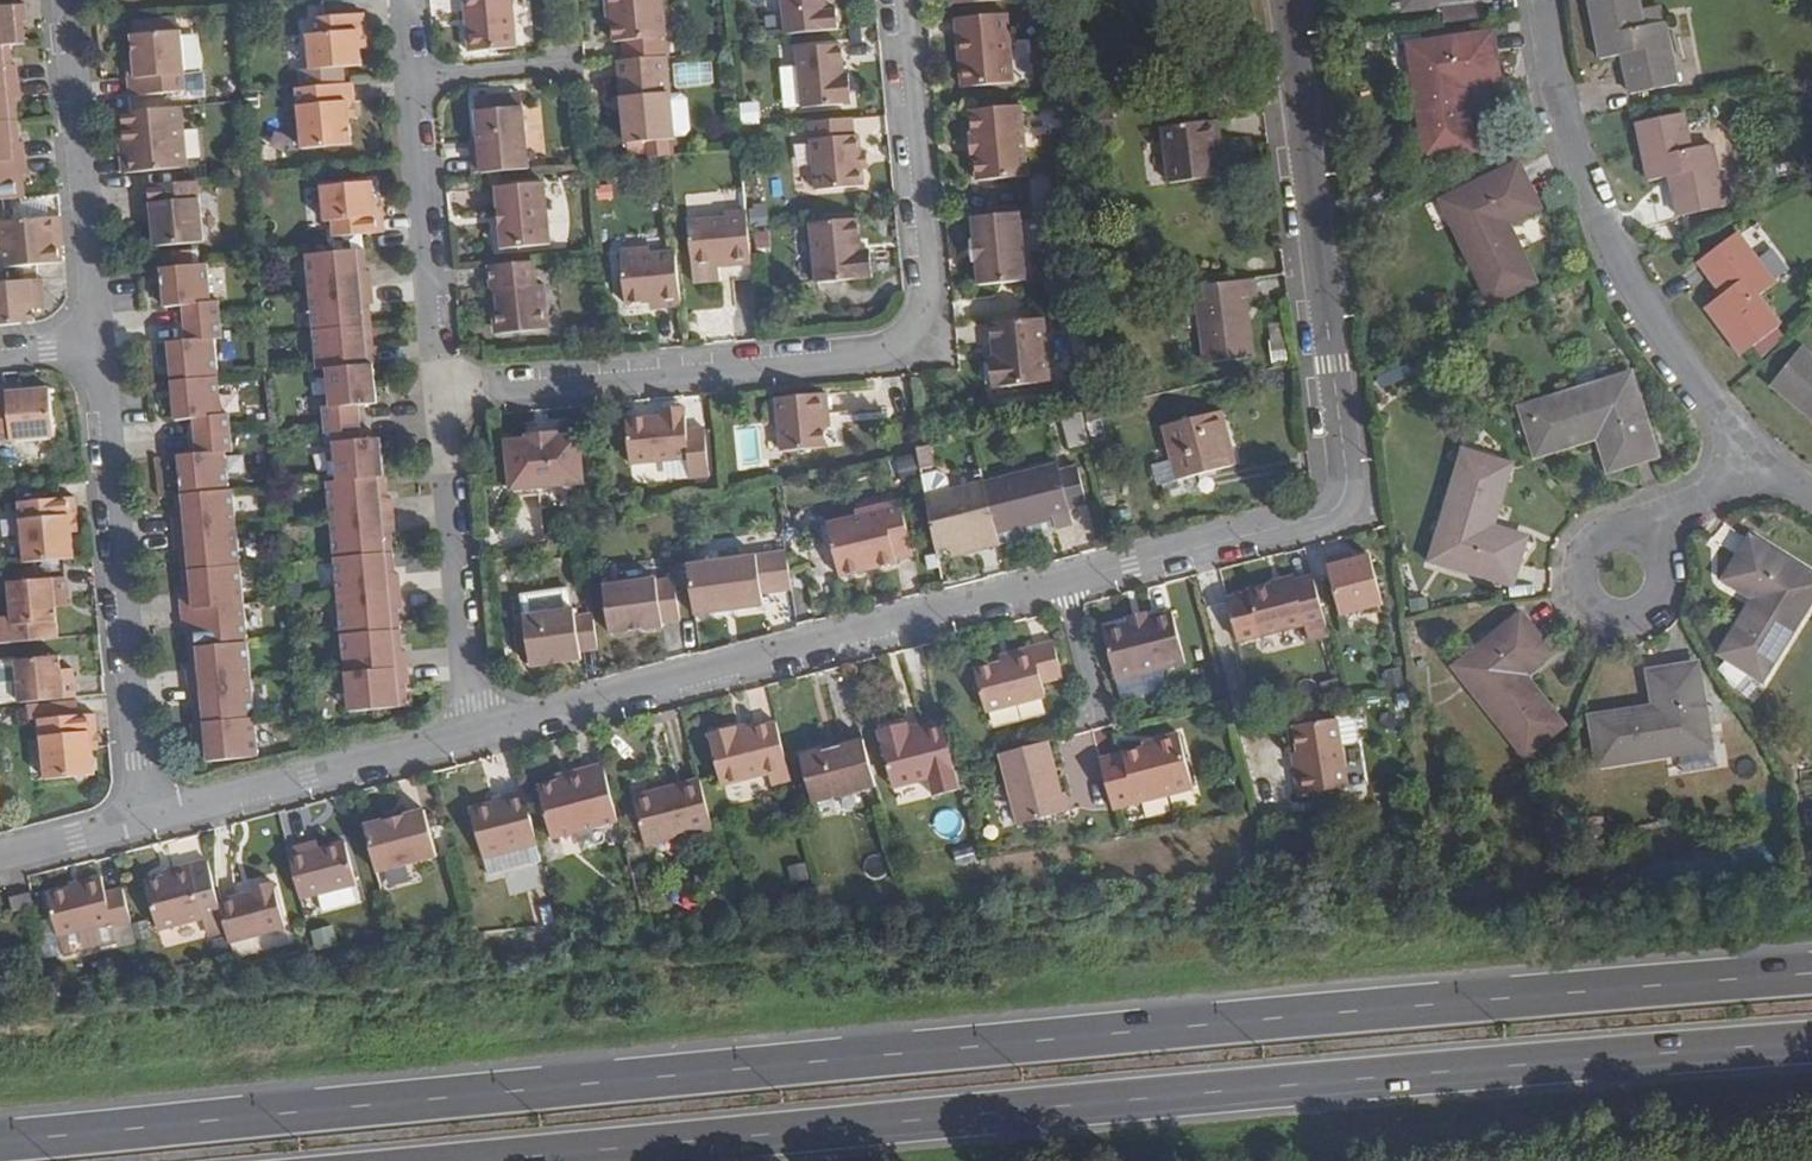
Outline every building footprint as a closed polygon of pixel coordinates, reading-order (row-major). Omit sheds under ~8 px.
[(473,47),(520,43),(516,0),(469,0),(473,47)] [(671,54),(665,0),(610,0),(610,8),(614,8),(616,20),(617,38),(626,38),(628,59),(668,55),(671,54)] [(784,13),(786,33),(838,28),(836,9),(828,9),(826,0),(783,0),(784,13)] [(1589,2),(1601,59),(1622,56),(1631,95),(1677,86),(1665,25),(1643,29),(1636,0),(1600,0),(1589,2)] [(9,46),(24,44),(22,23),(27,22),(25,6),(0,8),(0,47),(9,46)] [(359,30),(368,30),(366,12),(314,17),(316,35),(309,35),(312,70),(303,71),(304,87),(346,82),(344,66),(363,65),(361,49),(359,30)] [(1005,13),(968,17),(970,35),(963,36),(967,85),(1012,81),(1005,13)] [(133,19),(134,35),(181,30),(180,15),(133,19)] [(970,35),(968,17),(961,17),(963,36),(970,35)] [(138,79),(131,79),(132,97),(187,91),(181,30),(134,35),(136,59),(138,79)] [(369,47),(368,30),(359,30),(361,49),(369,47)] [(1497,81),(1491,37),(1424,47),(1427,68),(1413,70),(1426,157),(1473,149),(1462,86),(1497,81)] [(842,43),(795,48),(801,104),(853,99),(850,72),(845,72),(842,43)] [(18,83),(16,67),(12,67),(9,46),(0,47),(0,84),(18,83)] [(628,59),(620,59),(623,96),(624,109),(627,143),(676,138),(676,137),(672,96),(668,55),(628,59)] [(129,60),(131,79),(138,79),(136,59),(129,60)] [(356,100),(354,82),(346,82),(304,87),(297,87),(303,148),(351,144),(350,121),(348,100),(356,100)] [(16,121),(14,100),(20,99),(18,83),(0,84),(0,123),(16,121)] [(523,94),(511,95),(512,106),(524,106),(523,94)] [(473,151),(475,172),(529,168),(524,106),(512,106),(511,95),(489,97),(489,108),(478,109),(480,136),(481,151),(473,151)] [(672,96),(676,137),(688,136),(693,130),(690,99),(684,95),(672,96)] [(624,109),(623,96),(614,96),(616,109),(624,109)] [(477,98),(478,109),(489,108),(489,97),(477,98)] [(357,120),(356,100),(348,100),(350,121),(357,120)] [(738,101),(739,124),(756,123),(756,101),(738,101)] [(1020,104),(970,109),(972,132),(969,132),(970,155),(974,155),(976,179),(1027,174),(1020,104)] [(1683,115),(1636,124),(1649,183),(1670,178),(1679,217),(1725,208),(1711,147),(1690,150),(1683,115)] [(855,132),(853,117),(810,121),(817,186),(864,183),(862,164),(861,148),(859,132),(855,132)] [(25,158),(24,142),(19,142),(16,121),(0,123),(0,160),(25,158)] [(1169,184),(1217,178),(1215,159),(1220,157),(1216,121),(1162,128),(1169,184)] [(128,159),(122,160),(123,172),(187,167),(183,122),(125,127),(126,143),(128,159)] [(472,136),(473,151),(481,151),(480,136),(472,136)] [(24,197),(21,175),(27,175),(25,158),(0,160),(0,199),(24,197)] [(1465,217),(1452,223),(1491,301),(1533,282),(1504,224),(1537,208),(1517,169),(1455,197),(1465,217)] [(377,213),(375,195),(373,180),(324,185),(328,217),(334,217),(337,234),(387,230),(385,212),(377,213)] [(204,239),(199,181),(144,186),(145,202),(154,201),(155,219),(157,244),(204,239)] [(544,182),(497,187),(503,247),(549,243),(544,182)] [(53,225),(52,208),(60,206),(59,194),(24,197),(0,199),(0,245),(55,239),(53,225)] [(383,194),(375,195),(377,213),(385,212),(383,194)] [(1443,203),(1452,223),(1465,217),(1455,197),(1443,203)] [(146,219),(155,219),(154,201),(145,202),(146,219)] [(53,225),(62,224),(60,206),(52,208),(53,225)] [(1024,211),(973,216),(975,239),(973,240),(974,262),(978,262),(980,286),(1030,282),(1024,211)] [(730,265),(752,263),(749,227),(748,212),(725,214),(725,219),(689,222),(693,264),(715,261),(730,260),(730,265)] [(860,249),(858,218),(810,222),(815,282),(871,278),(871,273),(870,254),(869,249),(860,249)] [(1775,285),(1737,235),(1698,263),(1724,296),(1706,308),(1742,356),(1779,328),(1756,299),(1775,285)] [(681,305),(676,249),(652,251),(645,246),(621,248),(627,301),(648,299),(660,298),(661,306),(681,305)] [(366,269),(364,248),(306,253),(310,291),(373,285),(371,269),(366,269)] [(535,260),(489,265),(491,291),(496,295),(498,306),(493,312),(494,330),(500,335),(546,332),(543,285),(537,285),(535,260)] [(209,262),(164,266),(168,305),(184,304),(186,321),(222,318),(220,300),(212,300),(209,262)] [(35,321),(34,308),(47,307),(44,278),(0,282),(0,325),(35,321)] [(1258,296),(1256,279),(1195,287),(1205,364),(1252,357),(1244,298),(1258,296)] [(375,302),(373,285),(310,291),(313,329),(371,324),(370,303),(375,302)] [(649,306),(661,306),(660,298),(648,299),(649,306)] [(1042,317),(990,322),(993,356),(988,357),(989,362),(990,382),(991,386),(1049,380),(1042,317)] [(222,318),(186,321),(188,339),(171,340),(175,376),(219,374),(216,337),(223,337),(222,318)] [(373,346),(371,324),(313,329),(316,368),(326,367),(373,363),(380,362),(378,346),(373,346)] [(1772,387),(1811,419),(1811,358),(1802,350),(1772,387)] [(1408,362),(1377,375),(1382,386),(1413,373),(1408,362)] [(376,403),(373,363),(326,367),(329,405),(322,405),(323,424),(362,421),(360,404),(376,403)] [(219,374),(175,376),(179,417),(194,415),(196,432),(232,429),(231,411),(223,412),(219,374)] [(1629,380),(1607,387),(1611,398),(1633,391),(1629,380)] [(22,383),(3,385),(4,393),(23,391),(22,383)] [(3,385),(0,385),(0,443),(52,440),(48,389),(23,391),(4,393),(3,385)] [(1607,387),(1523,412),(1536,456),(1601,437),(1611,470),(1653,457),(1633,391),(1611,398),(1607,387)] [(824,414),(831,413),(829,392),(778,396),(783,449),(827,445),(825,426),(824,414)] [(1097,407),(1084,410),(1092,444),(1104,442),(1097,407)] [(680,408),(662,410),(659,410),(660,416),(622,419),(627,463),(686,459),(687,478),(709,477),(704,428),(687,430),(685,408),(680,408)] [(1175,480),(1161,483),(1165,501),(1197,492),(1193,476),(1235,465),(1220,411),(1161,427),(1170,462),(1175,480)] [(1085,443),(1078,414),(1064,418),(1071,447),(1085,443)] [(364,439),(362,421),(323,424),(325,443),(333,442),(336,480),(383,476),(379,437),(364,439)] [(234,447),(232,429),(196,432),(198,449),(182,451),(186,489),(230,485),(226,448),(234,447)] [(527,439),(506,441),(510,489),(583,482),(579,434),(558,436),(559,432),(527,434),(527,439)] [(920,448),(917,449),(921,475),(935,471),(931,445),(920,448)] [(898,458),(905,485),(922,483),(921,475),(917,453),(898,458)] [(1506,469),(1462,455),(1437,539),(1451,543),(1444,564),(1509,584),(1523,540),(1488,531),(1506,469)] [(1056,462),(983,480),(983,481),(996,530),(1052,517),(1054,525),(1071,521),(1067,507),(1085,503),(1076,468),(1059,473),(1056,462)] [(1157,485),(1161,483),(1175,480),(1170,462),(1151,466),(1157,485)] [(935,471),(921,475),(922,483),(924,495),(947,490),(944,476),(935,471)] [(385,476),(383,476),(336,480),(327,481),(331,519),(394,515),(392,497),(388,497),(385,476)] [(969,551),(999,543),(999,542),(997,535),(996,530),(983,481),(947,490),(924,495),(925,504),(935,548),(950,545),(951,548),(959,547),(969,551)] [(234,485),(230,485),(186,489),(177,490),(179,512),(174,512),(176,529),(237,524),(234,485)] [(829,517),(839,571),(897,560),(896,557),(914,554),(904,498),(858,507),(859,512),(829,517)] [(23,562),(74,557),(72,535),(70,516),(77,515),(76,499),(18,504),(23,562)] [(70,516),(72,535),(79,535),(77,515),(70,516)] [(396,530),(394,515),(331,519),(335,557),(392,553),(390,531),(396,530)] [(997,535),(999,542),(1037,532),(1040,528),(1054,525),(1052,517),(996,530),(997,535)] [(241,561),(237,524),(176,529),(177,544),(182,543),(184,566),(241,561)] [(1723,653),(1761,677),(1807,604),(1796,598),(1808,578),(1750,541),(1726,580),(1757,599),(1723,653)] [(959,547),(951,548),(953,555),(969,551),(959,547)] [(1351,547),(1342,549),(1344,557),(1352,555),(1351,547)] [(1344,557),(1342,549),(1323,554),(1339,612),(1383,601),(1369,551),(1352,555),(1344,557)] [(764,596),(793,592),(788,552),(690,564),(696,615),(723,613),(722,607),(739,605),(739,611),(765,608),(764,596)] [(394,575),(392,553),(335,557),(338,596),(401,590),(400,575),(394,575)] [(244,600),(241,561),(184,566),(186,588),(181,589),(182,606),(244,600)] [(1271,581),(1294,575),(1292,571),(1270,577),(1271,581)] [(1324,615),(1313,573),(1295,578),(1294,575),(1271,581),(1249,587),(1249,588),(1226,595),(1238,637),(1260,631),(1304,620),(1308,637),(1328,632),(1324,615)] [(58,637),(55,605),(67,604),(64,575),(8,580),(11,615),(0,616),(0,642),(58,637)] [(641,626),(642,630),(664,626),(663,622),(681,620),(675,577),(658,579),(657,576),(605,584),(610,634),(628,631),(628,627),(641,626)] [(403,607),(401,590),(338,596),(342,633),(399,629),(397,607),(403,607)] [(248,638),(244,600),(182,606),(184,621),(189,621),(191,643),(248,638)] [(581,650),(598,648),(593,612),(575,615),(574,607),(524,615),(530,665),(581,658),(581,650)] [(1148,613),(1129,618),(1102,625),(1117,679),(1186,662),(1171,607),(1148,613)] [(1127,612),(1129,618),(1148,613),(1147,608),(1127,612)] [(1470,686),(1525,755),(1560,726),(1521,676),(1547,654),(1520,620),(1467,662),(1481,679),(1470,686)] [(401,652),(399,629),(342,633),(345,672),(408,667),(407,652),(401,652)] [(251,678),(248,638),(191,643),(194,664),(188,664),(189,682),(251,678)] [(1033,651),(1001,660),(976,666),(986,707),(1045,692),(1042,678),(1062,673),(1054,638),(1031,644),(1033,651)] [(999,652),(1001,660),(1033,651),(1031,644),(999,652)] [(19,702),(75,697),(72,667),(60,668),(59,655),(15,659),(19,702)] [(19,702),(15,659),(0,661),(0,704),(19,702)] [(409,683),(408,667),(345,672),(349,710),(407,706),(405,684),(409,683)] [(1656,712),(1593,721),(1599,765),(1686,752),(1686,753),(1708,750),(1706,737),(1697,669),(1651,677),(1656,712)] [(251,678),(189,682),(191,698),(195,697),(197,719),(255,715),(251,678)] [(880,713),(882,719),(900,715),(898,708),(880,713)] [(942,715),(941,710),(909,717),(910,723),(942,715)] [(89,729),(97,729),(96,711),(39,717),(44,777),(94,773),(91,749),(89,729)] [(1337,714),(1341,743),(1355,741),(1358,736),(1355,716),(1351,712),(1337,714)] [(933,786),(959,778),(955,763),(942,715),(910,723),(909,717),(907,713),(900,715),(882,719),(877,720),(892,777),(929,768),(933,786)] [(259,751),(255,715),(197,719),(193,720),(194,734),(198,734),(201,756),(259,751)] [(1298,771),(1292,771),(1294,791),(1346,783),(1341,743),(1337,718),(1292,723),(1295,748),(1298,771)] [(772,780),(792,776),(777,719),(747,727),(738,729),(737,724),(732,724),(714,729),(710,730),(724,782),(769,771),(772,780)] [(712,723),(714,729),(732,724),(730,719),(712,723)] [(99,748),(97,729),(89,729),(91,749),(99,748)] [(1100,758),(1112,805),(1193,785),(1180,733),(1152,740),(1154,745),(1143,748),(1100,758)] [(819,739),(821,746),(838,741),(836,734),(819,739)] [(813,798),(876,781),(865,735),(838,741),(821,746),(801,751),(813,798)] [(1059,791),(1047,740),(997,752),(1014,822),(1068,809),(1064,790),(1059,791)] [(1289,749),(1292,771),(1298,771),(1295,748),(1289,749)] [(552,835),(618,818),(604,761),(585,765),(586,772),(558,778),(539,782),(552,835)] [(556,771),(558,778),(586,772),(585,765),(556,771)] [(645,842),(712,825),(699,776),(633,793),(645,842)] [(483,855),(538,840),(524,786),(503,791),(505,798),(492,801),(470,806),(483,855)] [(490,794),(492,801),(505,798),(503,791),(490,794)] [(386,817),(405,813),(403,805),(384,809),(386,817)] [(365,822),(376,869),(437,854),(426,808),(405,813),(386,817),(365,822)] [(287,845),(301,897),(356,882),(345,837),(319,844),(307,847),(305,840),(287,845)] [(307,847),(319,844),(317,837),(305,840),(307,847)] [(173,873),(164,876),(147,880),(159,926),(204,915),(209,933),(226,928),(218,897),(207,858),(191,862),(171,868),(173,873)] [(814,864),(797,868),(801,886),(818,881),(814,864)] [(132,918),(123,883),(107,887),(103,870),(81,876),(82,881),(70,884),(48,890),(58,930),(112,917),(113,923),(132,918)] [(69,878),(70,884),(82,881),(81,876),(69,878)] [(226,928),(229,939),(283,926),(272,878),(249,883),(250,889),(218,897),(226,928)] [(30,889),(11,894),(14,907),(34,903),(30,889)] [(112,917),(58,930),(63,948),(116,934),(113,923),(112,917)]
